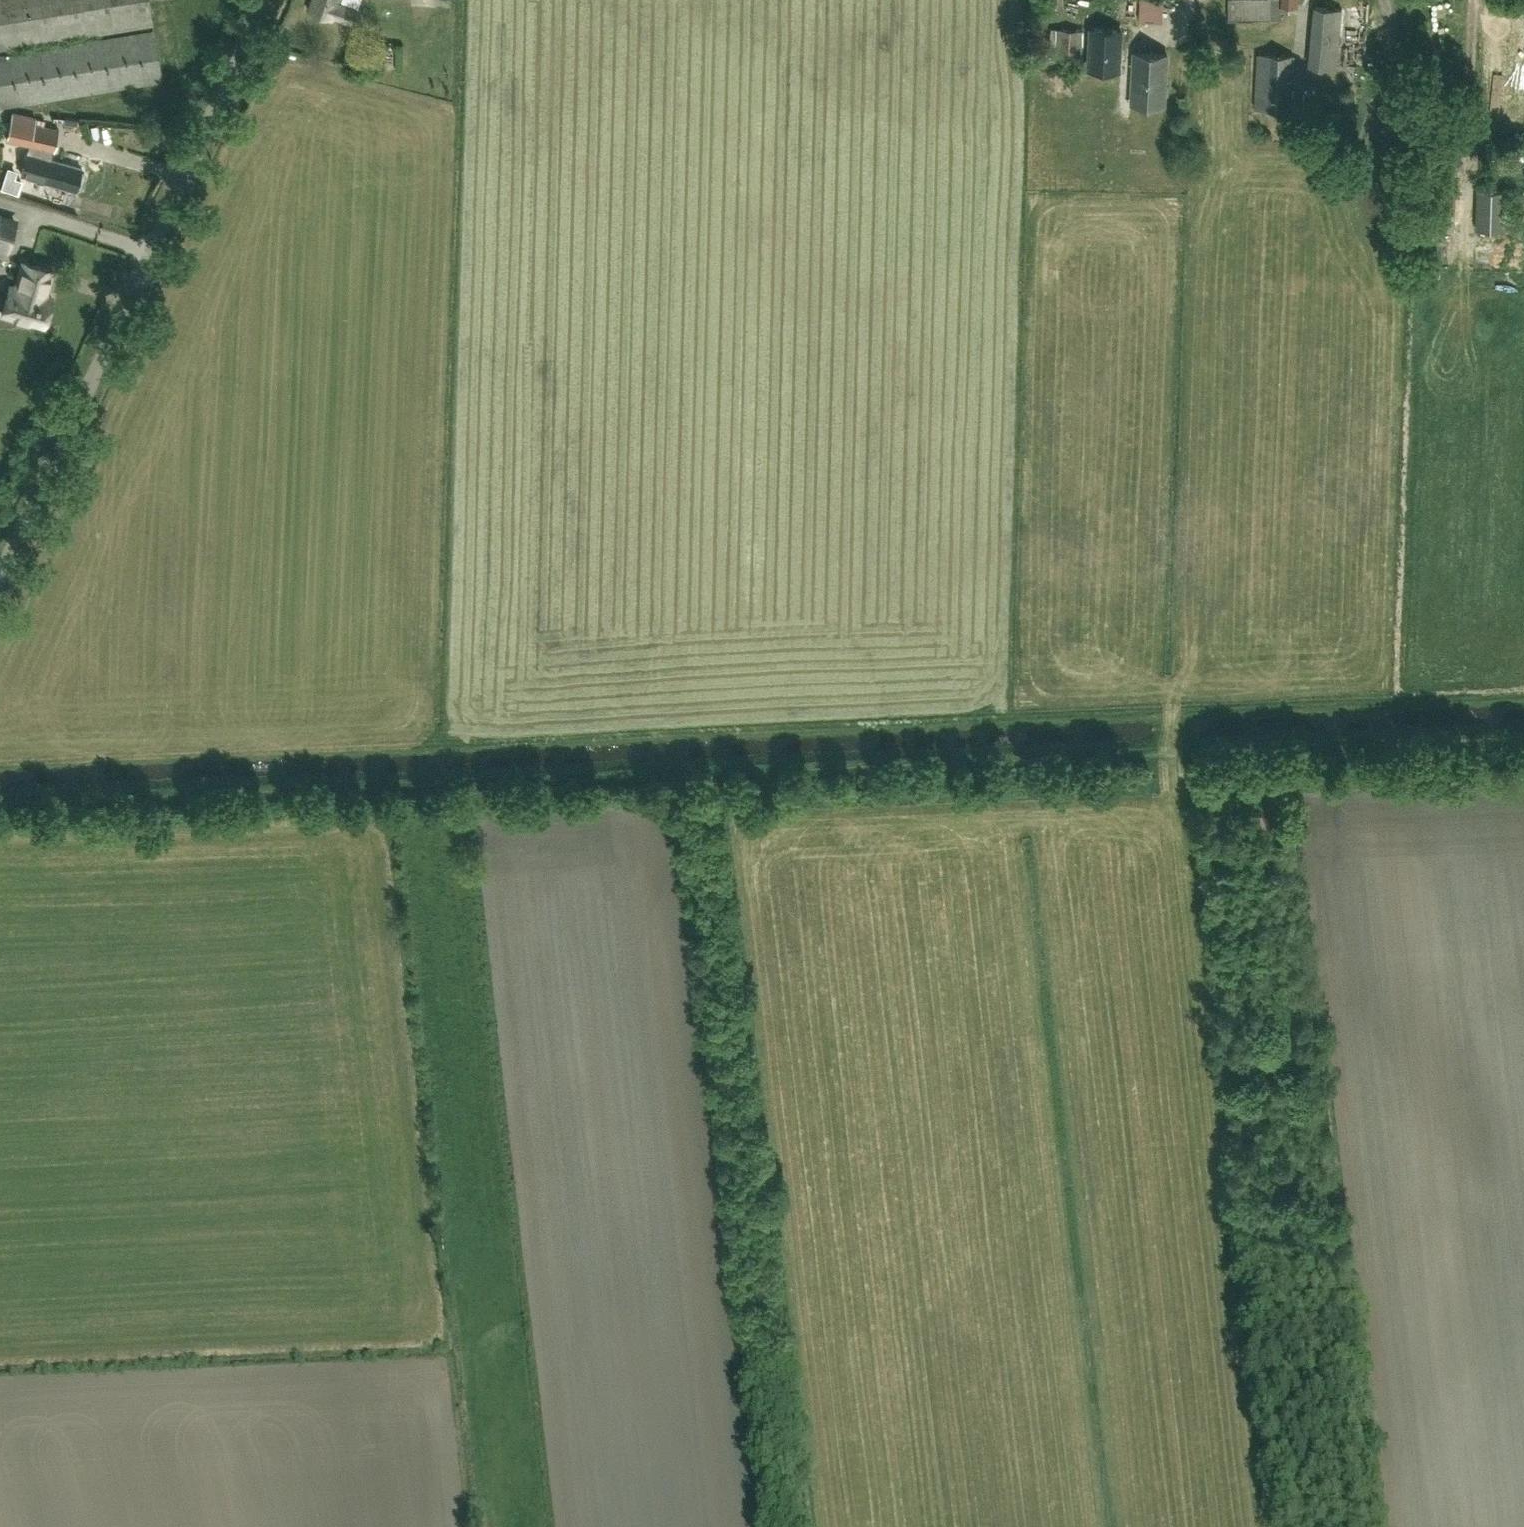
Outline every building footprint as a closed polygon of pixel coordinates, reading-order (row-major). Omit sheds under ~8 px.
[(151,24),(148,0),(0,0),(0,49),(151,24)] [(356,8),(341,2),(341,0),(311,0),(307,10),(334,20),(334,18),(350,24),(356,8)] [(1232,20),(1280,19),(1280,0),(1231,0),(1232,20)] [(1336,69),(1341,9),(1314,7),(1308,66),(1336,69)] [(1090,27),(1088,70),(1120,71),(1122,29),(1090,27)] [(1050,60),(1082,62),(1083,31),(1052,29),(1050,60)] [(161,80),(153,31),(0,56),(0,100),(1,106),(161,80)] [(1164,105),(1167,55),(1135,53),(1131,103),(1164,105)] [(1291,110),(1294,56),(1258,54),(1255,109),(1291,110)] [(1327,106),(1327,94),(1304,91),(1303,105),(1327,106)] [(22,175),(43,181),(43,182),(75,190),(76,187),(80,188),(84,174),(80,173),(81,169),(51,160),(59,129),(34,124),(36,118),(13,112),(6,140),(30,146),(22,175)] [(1523,160),(1523,148),(1516,148),(1516,160),(1523,160)] [(1505,230),(1506,190),(1477,188),(1476,230),(1505,230)] [(1,314),(43,326),(51,297),(44,295),(51,270),(23,262),(15,287),(9,285),(1,314)]
